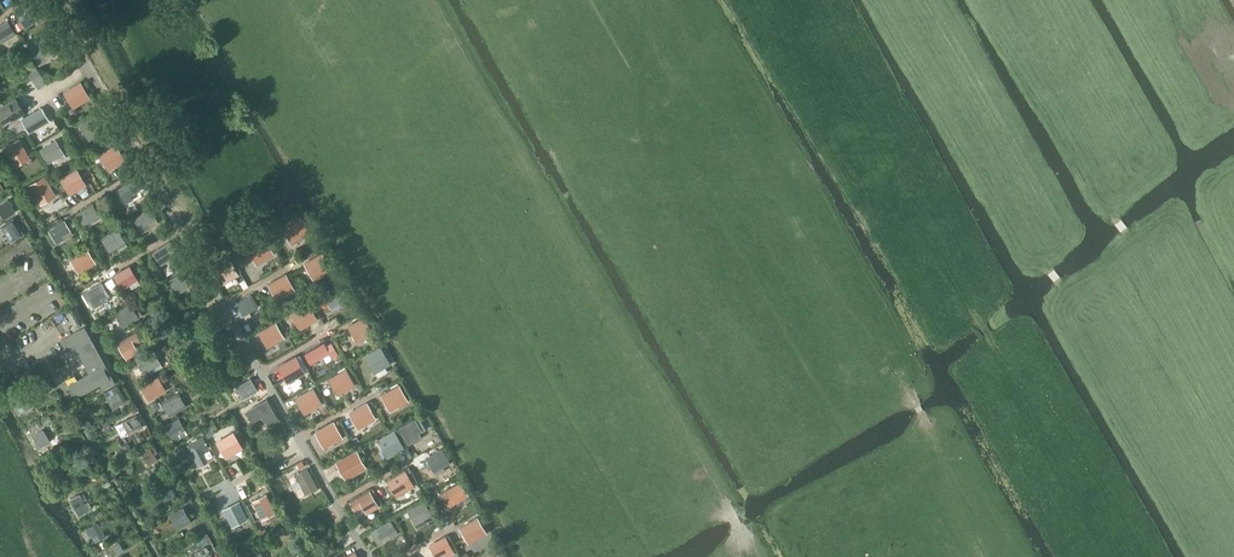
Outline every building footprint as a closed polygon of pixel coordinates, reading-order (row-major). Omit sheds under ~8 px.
[(32,2),(16,12),(17,12),(23,22),(26,27),(41,16),(32,2)] [(13,31),(6,19),(0,23),(0,40),(13,31)] [(20,21),(14,25),(18,31),(25,28),(20,21)] [(44,39),(29,49),(39,65),(46,60),(44,57),(52,52),(44,39)] [(33,63),(25,69),(38,89),(46,84),(33,63)] [(80,82),(65,92),(74,107),(90,98),(80,82)] [(24,113),(15,99),(0,109),(0,121),(3,125),(18,116),(24,113)] [(50,121),(43,107),(21,119),(29,133),(50,121)] [(95,116),(79,125),(88,141),(96,137),(95,134),(103,129),(95,116)] [(28,155),(19,139),(4,148),(15,167),(22,163),(20,160),(28,155)] [(41,150),(48,162),(63,153),(56,141),(41,150)] [(123,157),(116,145),(98,155),(108,171),(116,166),(114,162),(123,157)] [(84,182),(77,169),(59,179),(68,195),(77,190),(75,187),(84,182)] [(54,192),(44,177),(30,185),(41,204),(47,200),(45,197),(54,192)] [(139,190),(133,180),(118,189),(126,203),(133,198),(131,195),(139,190)] [(0,204),(0,211),(4,218),(15,212),(8,200),(0,204)] [(93,204),(77,214),(86,230),(94,225),(93,222),(101,217),(93,204)] [(156,219),(150,210),(135,219),(143,232),(150,228),(148,224),(156,219)] [(300,218),(284,227),(291,240),(300,235),(301,238),(308,234),(300,218)] [(5,224),(1,226),(5,232),(8,230),(14,240),(23,235),(13,219),(5,224)] [(65,221),(49,231),(58,247),(66,242),(65,239),(73,234),(65,221)] [(110,251),(125,242),(118,230),(103,239),(110,251)] [(264,240),(249,248),(256,261),(264,256),(266,259),(273,255),(264,240)] [(154,251),(162,264),(177,254),(169,242),(154,251)] [(86,247),(71,257),(80,272),(87,268),(85,265),(94,260),(86,247)] [(321,254),(305,263),(312,275),(321,270),(322,273),(330,269),(321,254)] [(229,260),(215,268),(222,280),(230,276),(232,279),(238,275),(229,260)] [(137,279),(129,266),(114,276),(122,288),(137,279)] [(191,281),(186,271),(170,280),(178,293),(186,289),(183,285),(191,281)] [(285,275),(269,284),(276,296),(285,291),(286,294),(294,290),(285,275)] [(102,282),(86,292),(95,308),(103,303),(101,300),(110,295),(102,282)] [(349,301),(340,285),(323,295),(331,308),(339,303),(341,306),(349,301)] [(250,294),(235,304),(241,313),(249,309),(251,312),(258,308),(250,294)] [(321,297),(314,300),(316,305),(323,301),(321,297)] [(123,326),(139,317),(131,304),(116,313),(123,326)] [(307,304),(292,313),(299,326),(307,321),(309,324),(316,320),(307,304)] [(371,331),(364,318),(349,326),(356,339),(371,331)] [(284,338),(275,323),(259,331),(266,344),(275,339),(277,342),(284,338)] [(85,326),(60,340),(67,352),(75,348),(89,373),(68,385),(76,398),(101,385),(103,390),(116,383),(85,326)] [(125,356),(141,347),(133,334),(118,343),(125,356)] [(376,336),(369,340),(373,347),(380,343),(376,336)] [(324,343),(305,354),(310,364),(329,353),(332,358),(338,354),(336,349),(332,342),(326,346),(324,343)] [(389,361),(382,348),(366,357),(374,370),(389,361)] [(139,361),(147,375),(155,371),(153,367),(160,363),(154,352),(139,361)] [(294,357),(279,366),(286,379),(294,374),(296,377),(303,373),(294,357)] [(133,361),(129,364),(132,369),(137,367),(133,361)] [(345,370),(329,379),(337,391),(345,386),(347,389),(354,385),(345,370)] [(165,373),(158,377),(161,383),(168,379),(165,373)] [(150,399),(165,390),(161,383),(158,377),(142,386),(150,399)] [(118,385),(104,393),(113,409),(127,401),(118,385)] [(406,401),(397,386),(382,395),(389,407),(397,402),(399,405),(406,401)] [(312,389),(296,398),(304,410),(312,405),(314,408),(321,404),(312,389)] [(22,390),(12,396),(16,405),(19,403),(22,409),(30,405),(22,390)] [(170,415),(186,406),(178,393),(162,402),(170,415)] [(266,400),(247,410),(253,420),(261,416),(267,426),(277,420),(266,400)] [(160,407),(157,402),(150,406),(153,412),(160,407)] [(366,403),(350,412),(357,425),(366,420),(367,423),(375,419),(366,403)] [(137,415),(120,423),(126,435),(142,427),(137,415)] [(429,431),(420,415),(404,425),(411,438),(420,433),(421,436),(429,431)] [(55,423),(52,418),(44,423),(47,428),(55,423)] [(165,428),(174,443),(181,439),(179,435),(186,431),(180,420),(165,428)] [(332,422),(316,431),(323,444),(332,439),(333,442),(341,438),(332,422)] [(212,428),(206,432),(209,438),(215,434),(212,428)] [(43,429),(32,436),(39,448),(51,441),(43,429)] [(378,440),(385,452),(393,447),(395,450),(402,446),(393,431),(378,440)] [(233,433),(217,443),(226,457),(242,448),(233,433)] [(203,437),(188,445),(199,466),(208,462),(202,451),(205,450),(209,448),(203,437)] [(129,443),(123,446),(126,451),(132,448),(129,443)] [(153,444),(140,451),(145,460),(155,455),(158,453),(153,444)] [(449,462),(442,450),(427,458),(434,471),(449,462)] [(366,467),(357,451),(337,463),(346,479),(366,467)] [(59,457),(48,464),(57,479),(62,476),(63,479),(69,476),(67,473),(68,472),(59,457)] [(89,464),(77,471),(80,477),(92,470),(89,464)] [(308,469),(296,475),(306,494),(318,487),(308,469)] [(157,476),(153,470),(148,472),(151,479),(157,476)] [(404,471),(388,480),(395,492),(404,488),(406,491),(413,487),(404,471)] [(168,480),(156,486),(159,491),(164,501),(176,495),(168,480)] [(460,481),(441,493),(449,507),(469,495),(460,481)] [(365,493),(349,502),(355,512),(363,507),(365,511),(372,507),(365,493)] [(266,494),(253,500),(262,520),(269,517),(276,513),(266,494)] [(79,495),(71,500),(79,515),(88,510),(79,495)] [(435,495),(429,498),(433,505),(439,502),(435,495)] [(239,502),(224,509),(232,526),(247,519),(239,502)] [(431,515),(425,502),(409,510),(416,523),(431,515)] [(183,507),(169,515),(176,526),(189,518),(183,507)] [(276,513),(269,517),(271,522),(278,518),(276,513)] [(485,534),(476,518),(461,527),(468,540),(476,535),(478,538),(485,534)] [(398,533),(390,520),(371,532),(376,540),(388,533),(391,537),(398,533)] [(98,522),(85,529),(89,536),(91,534),(95,542),(106,536),(98,522)] [(446,537),(429,546),(436,556),(441,556),(445,554),(447,556),(448,556),(455,553),(446,537)] [(119,543),(113,546),(118,554),(124,550),(119,543)] [(260,550),(266,546),(264,544),(243,556),(264,556),(260,550)] [(194,553),(195,553),(197,556),(211,556),(212,555),(211,554),(212,553),(211,552),(210,549),(209,550),(207,546),(194,553)]
